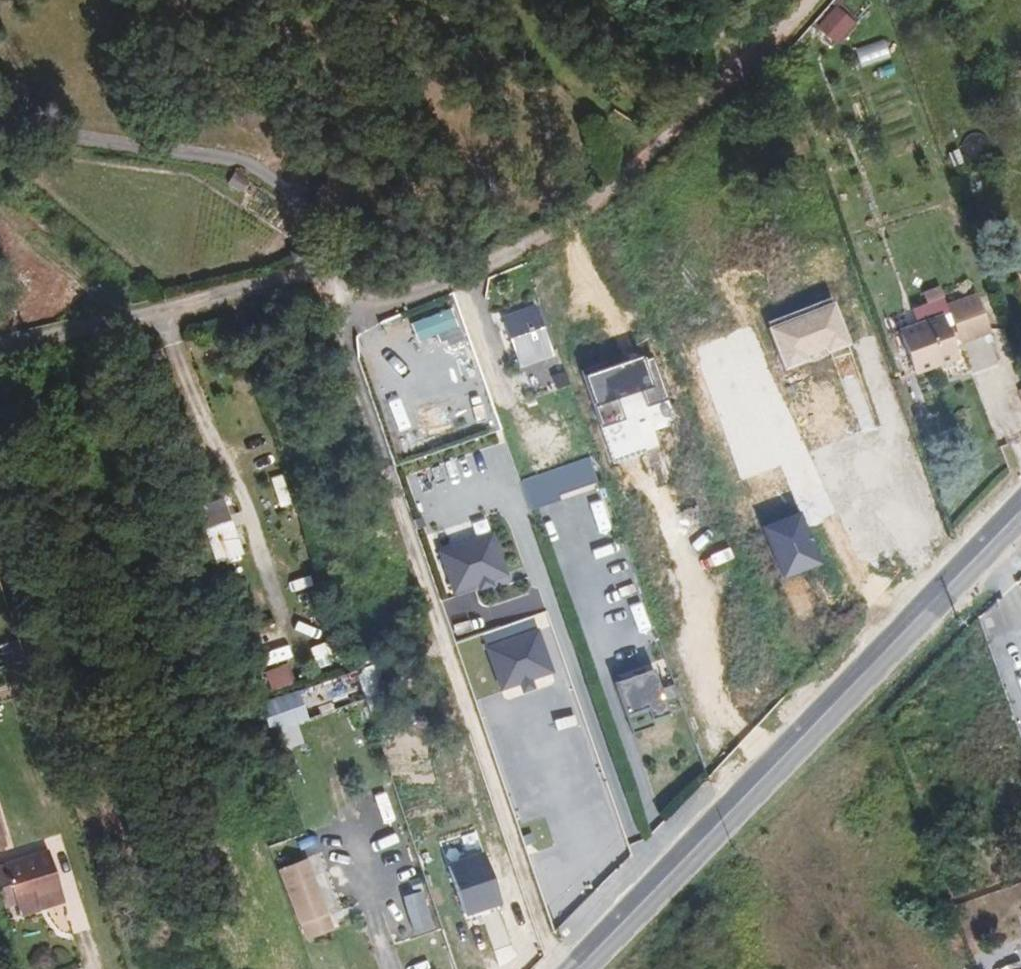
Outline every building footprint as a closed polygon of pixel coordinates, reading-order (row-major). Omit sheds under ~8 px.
[(814,28),(824,36),(841,16),(832,8),(814,28)] [(801,41),(807,46),(816,37),(811,32),(801,41)] [(0,137),(0,151),(8,158),(15,150),(0,137)] [(950,305),(964,343),(991,333),(977,295),(950,305)] [(836,296),(764,322),(784,379),(857,353),(836,296)] [(556,353),(539,305),(502,318),(519,366),(556,353)] [(898,328),(916,321),(911,309),(893,316),(898,328)] [(900,331),(916,374),(958,359),(943,316),(900,331)] [(670,403),(655,351),(585,371),(600,423),(670,403)] [(455,387),(413,399),(423,435),(465,423),(455,387)] [(590,460),(523,480),(533,509),(599,489),(590,460)] [(207,511),(218,507),(206,474),(195,479),(207,511)] [(804,505),(757,525),(782,582),(829,561),(804,505)] [(491,533),(435,551),(451,598),(477,589),(480,595),(494,591),(492,585),(506,580),(491,533)] [(538,628),(488,646),(503,689),(519,683),(523,693),(535,688),(533,682),(554,674),(538,628)] [(265,671),(272,689),(295,681),(289,662),(265,671)] [(658,670),(618,679),(629,727),(669,718),(658,670)] [(270,735),(306,723),(295,692),(259,705),(270,735)] [(298,856),(310,852),(305,838),(293,842),(298,856)] [(21,917),(41,910),(39,903),(63,895),(49,851),(5,865),(21,917)] [(483,851),(447,863),(465,916),(501,904),(483,851)] [(328,914),(308,859),(282,869),(310,945),(335,936),(328,914)] [(65,903),(63,895),(39,903),(41,910),(65,903)]
